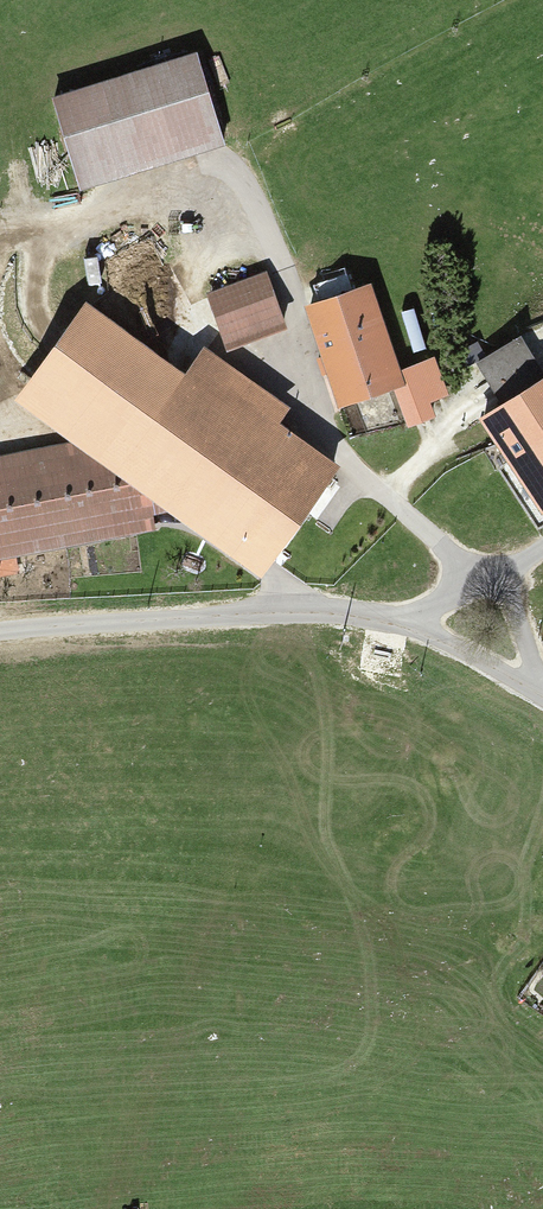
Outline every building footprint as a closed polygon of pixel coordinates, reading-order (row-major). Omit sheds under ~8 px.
[(191,70),(54,110),(79,193),(216,152),(191,70)] [(260,288),(209,302),(222,354),(274,340),(260,288)] [(371,298),(313,318),(355,444),(413,425),(371,298)] [(137,460),(135,446),(0,467),(0,562),(149,539),(145,516),(252,589),(333,471),(273,430),(283,415),(205,361),(137,460)] [(482,428),(542,522),(542,389),(482,428)]
